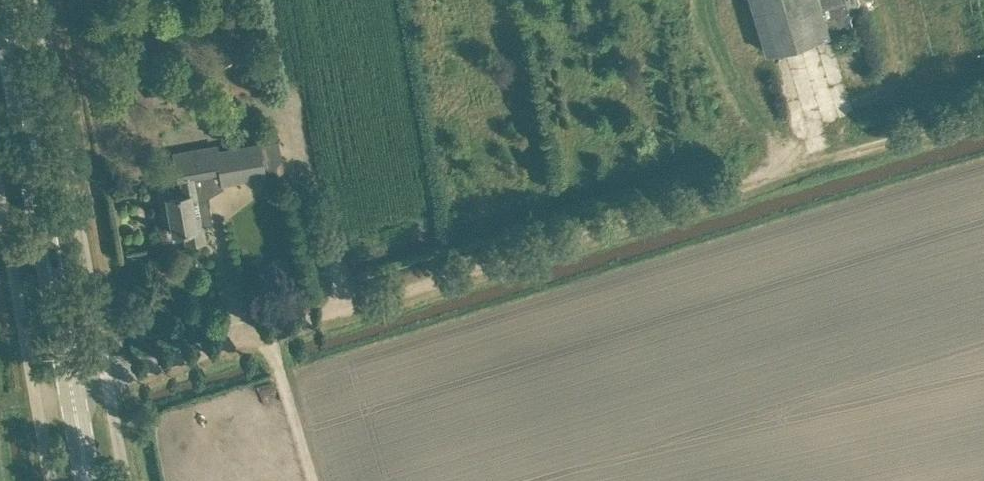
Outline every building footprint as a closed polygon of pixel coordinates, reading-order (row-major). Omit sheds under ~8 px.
[(769,51),(830,33),(833,40),(856,33),(850,12),(854,11),(855,7),(854,2),(851,0),(847,1),(847,0),(755,0),(769,51)] [(220,169),(222,181),(264,174),(265,179),(285,175),(279,140),(220,150),(219,145),(174,153),(178,177),(181,177),(183,192),(166,195),(167,199),(165,200),(166,208),(168,207),(171,220),(168,221),(170,229),(172,228),(173,232),(185,230),(187,243),(204,240),(201,224),(196,224),(192,200),(197,199),(193,173),(220,169)] [(273,261),(276,278),(289,276),(286,258),(273,261)]
